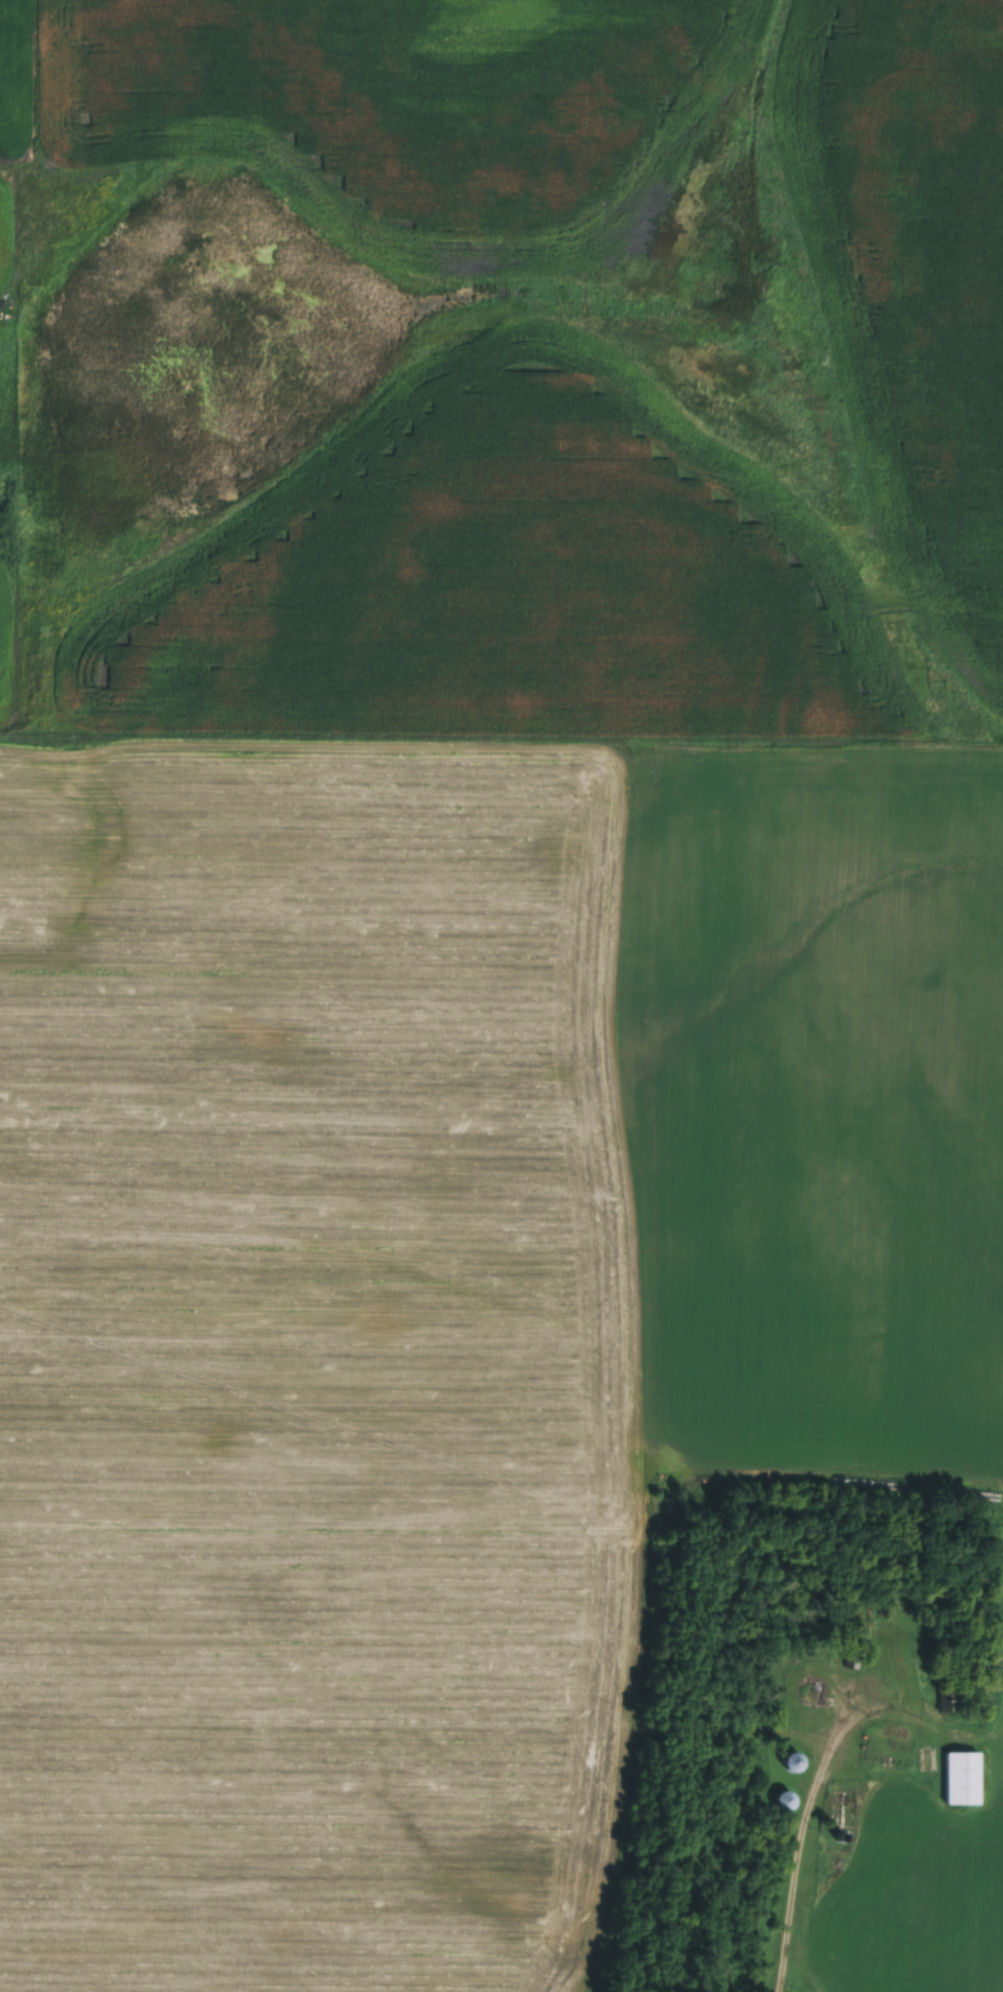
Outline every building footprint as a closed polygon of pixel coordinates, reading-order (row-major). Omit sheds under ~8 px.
[(944,1805),(977,1805),(977,1752),(944,1752),(944,1805)] [(783,1772),(799,1771),(798,1753),(782,1754),(783,1772)] [(780,1813),(794,1801),(784,1790),(770,1801),(780,1813)]
